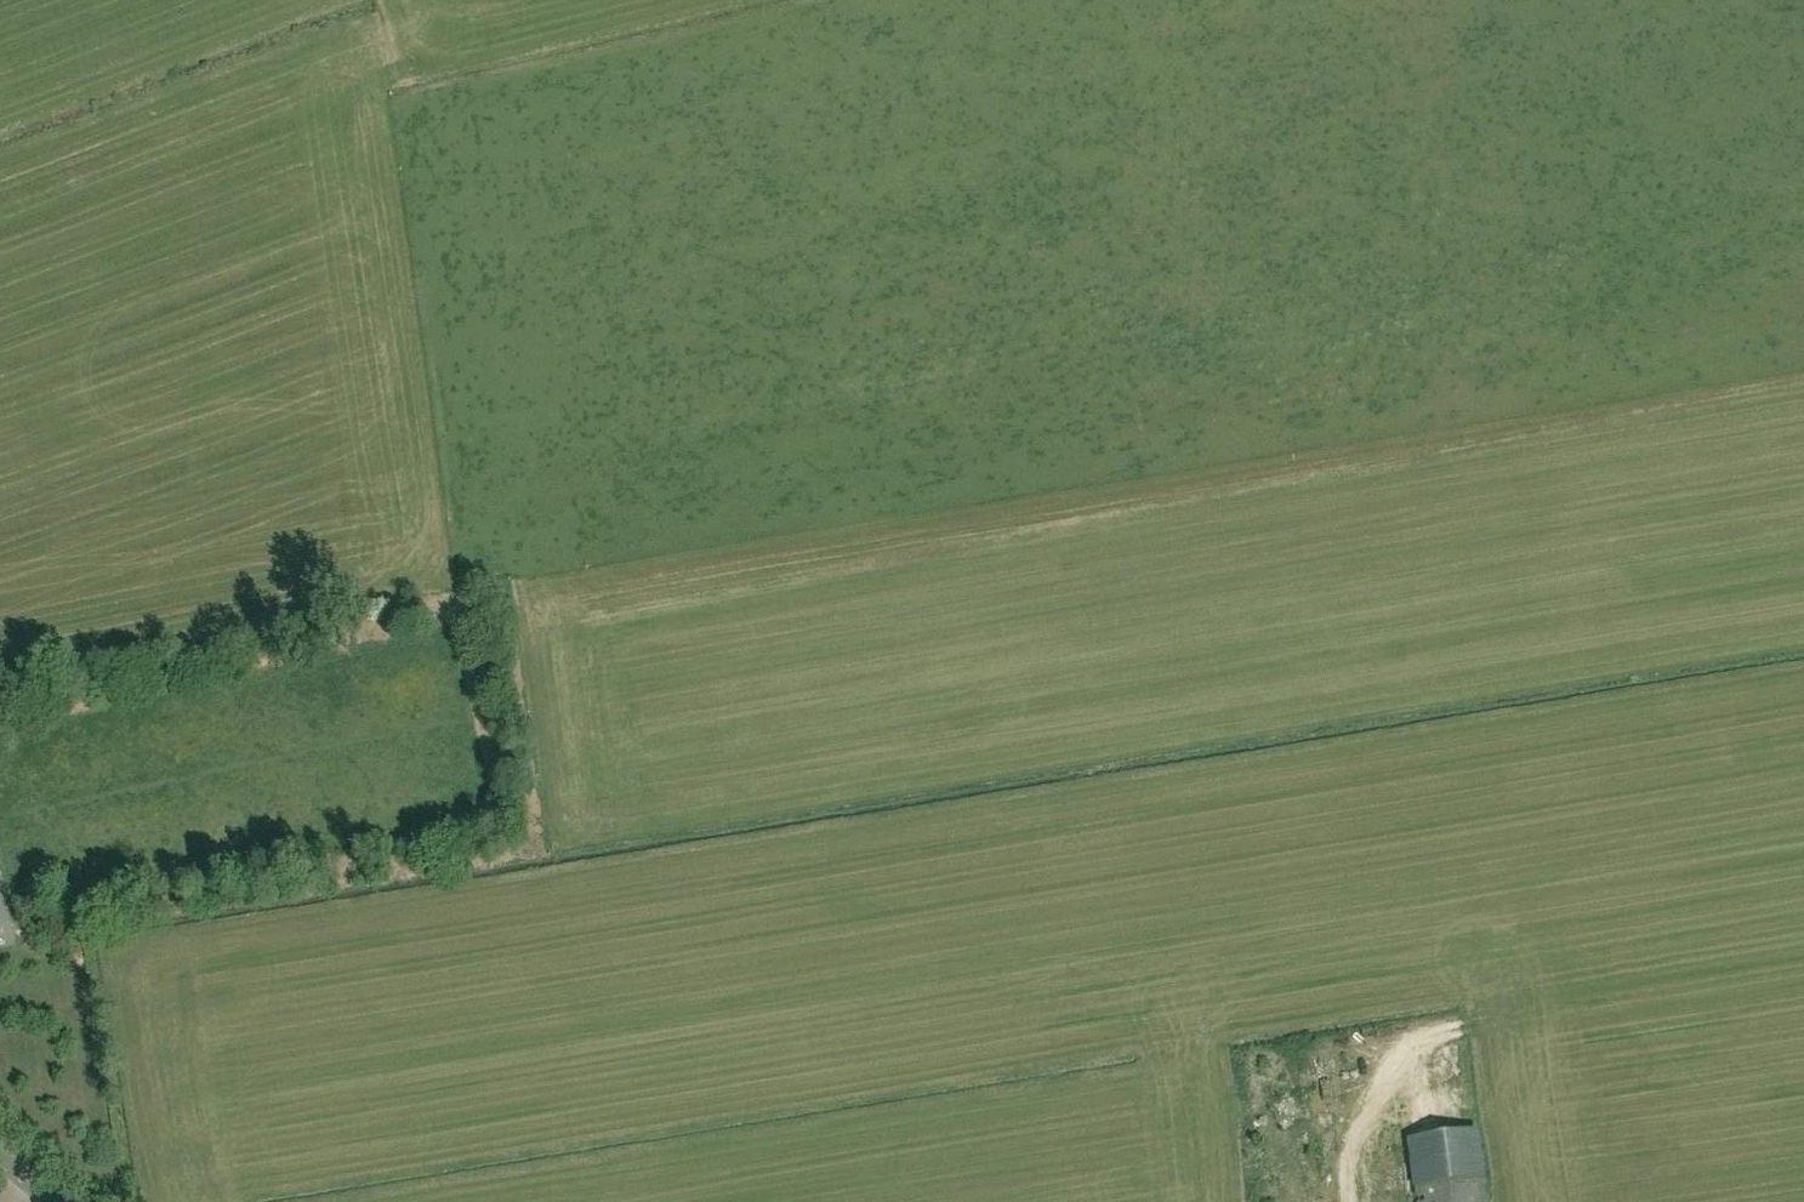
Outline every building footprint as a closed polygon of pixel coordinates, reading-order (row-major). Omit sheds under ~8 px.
[(1484,1182),(1416,1191),(1417,1201),(1487,1201),(1484,1182)]
